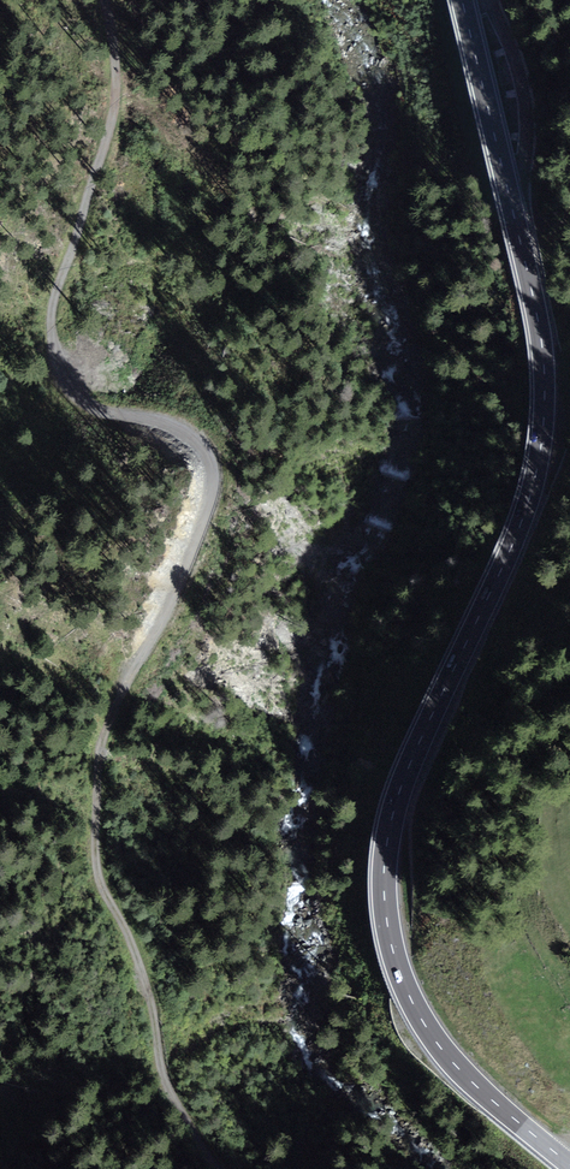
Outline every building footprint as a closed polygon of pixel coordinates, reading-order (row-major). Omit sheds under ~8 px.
[(400,399),(401,414),(416,413),(415,398),(400,399)]
